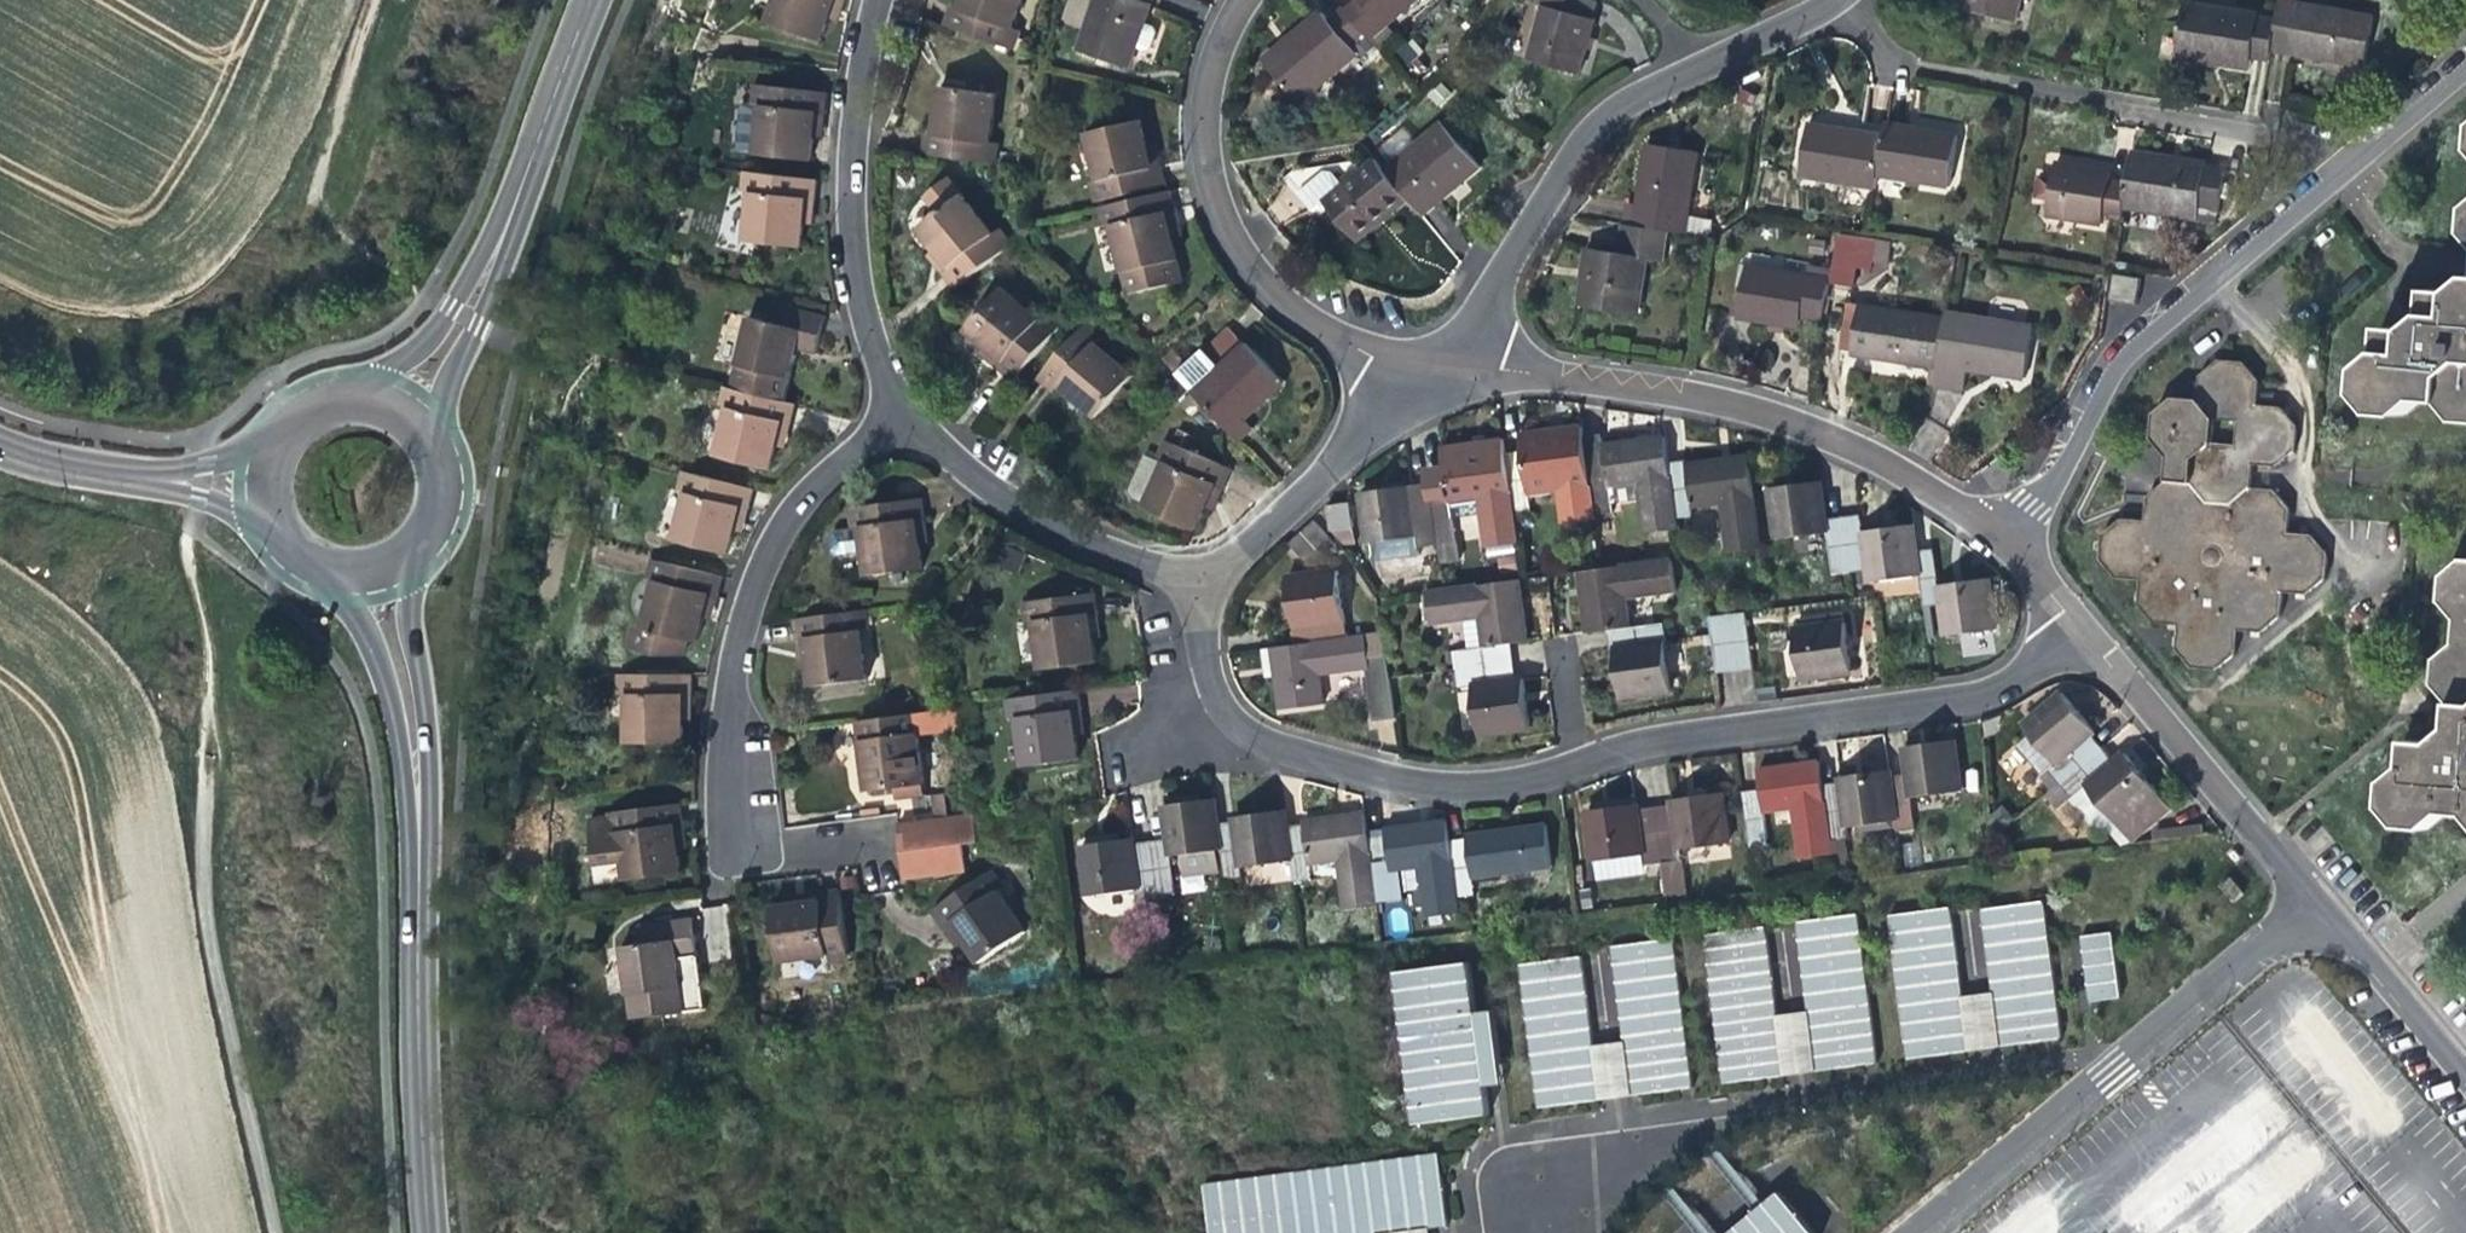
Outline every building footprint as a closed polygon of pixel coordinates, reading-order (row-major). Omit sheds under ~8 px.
[(758,23),(810,41),(818,17),(824,0),(767,0),(758,23)] [(833,0),(824,0),(818,17),(826,20),(831,6),(833,0)] [(949,6),(941,26),(999,47),(1008,23),(999,20),(1006,0),(951,0),(949,6)] [(1139,0),(1084,0),(1065,50),(1114,67),(1128,28),(1139,0)] [(1340,13),(1358,36),(1361,40),(1410,0),(1354,0),(1355,1),(1340,13)] [(1557,0),(1547,0),(1543,15),(1546,16),(1530,70),(1580,84),(1588,58),(1597,30),(1593,29),(1598,12),(1557,0)] [(2027,0),(1972,0),(1968,15),(2019,27),(2027,0)] [(932,23),(941,26),(949,6),(939,2),(936,10),(932,23)] [(2276,10),(2273,29),(2268,60),(2367,77),(2372,45),(2375,27),(2276,10)] [(1343,48),(1358,36),(1340,13),(1338,11),(1323,23),(1316,14),(1279,45),(1257,62),(1291,103),(1350,56),(1343,48)] [(2267,71),(2268,60),(2273,29),(2183,14),(2174,64),(2220,71),(2248,76),(2249,68),(2267,71)] [(960,77),(958,86),(973,89),(974,79),(960,77)] [(741,100),(750,101),(753,83),(744,82),(741,100)] [(986,91),(973,89),(958,86),(932,82),(924,130),(920,152),(983,163),(989,136),(978,134),(986,91)] [(815,91),(753,83),(750,101),(743,152),(798,159),(801,137),(804,110),(813,111),(815,91)] [(811,129),(813,111),(804,110),(801,137),(809,138),(811,129)] [(1077,129),(1088,178),(1093,198),(1155,183),(1149,161),(1140,162),(1136,142),(1130,116),(1077,129)] [(1438,128),(1379,176),(1403,204),(1416,219),(1460,182),(1473,171),(1438,128)] [(910,150),(920,152),(924,130),(914,129),(910,150)] [(1879,192),(1881,180),(1887,141),(1844,134),(1816,129),(1806,180),(1879,192)] [(1890,129),(1887,141),(1881,180),(1955,192),(1963,142),(1929,136),(1890,129)] [(1144,140),(1136,142),(1140,162),(1149,161),(1146,149),(1144,140)] [(1634,208),(1630,228),(1672,236),(1711,243),(1714,227),(1692,222),(1704,157),(1663,150),(1654,149),(1643,210),(1634,208)] [(2134,159),(2128,189),(2124,214),(2200,226),(2201,217),(2218,221),(2222,197),(2226,174),(2168,165),(2134,159)] [(1353,247),(1403,204),(1379,176),(1370,165),(1356,176),(1349,167),(1287,176),(1279,183),(1307,217),(1319,208),(1353,247)] [(2123,221),(2124,214),(2128,189),(2111,186),(2113,176),(2083,170),(2059,166),(2049,217),(2103,226),(2104,219),(2123,221)] [(729,190),(738,191),(740,172),(731,171),(729,190)] [(805,179),(740,172),(738,191),(733,240),(788,244),(790,220),(793,197),(802,197),(805,179)] [(981,256),(991,247),(978,231),(933,176),(911,193),(925,209),(905,226),(922,248),(935,263),(927,270),(942,287),(981,256)] [(1085,200),(1093,198),(1088,178),(1080,180),(1085,200)] [(1159,187),(1098,202),(1103,220),(1121,296),(1173,284),(1161,233),(1156,212),(1164,210),(1159,187)] [(801,208),(802,197),(793,197),(790,220),(799,221),(801,208)] [(1093,223),(1103,220),(1098,202),(1088,204),(1093,223)] [(1166,218),(1164,210),(1156,212),(1161,233),(1169,230),(1166,218)] [(985,225),(978,231),(991,247),(999,241),(985,225)] [(1666,264),(1672,236),(1630,228),(1624,257),(1595,252),(1594,261),(1586,306),(1641,316),(1652,262),(1666,264)] [(914,255),(927,270),(935,263),(922,248),(914,255)] [(1823,323),(1832,271),(1811,268),(1809,277),(1749,267),(1740,320),(1771,326),(1801,331),(1802,320),(1823,323)] [(2112,274),(2108,299),(2134,304),(2138,278),(2112,274)] [(2455,291),(2430,288),(2429,312),(2411,327),(2386,325),(2384,350),(2364,366),(2362,390),(2381,411),(2404,413),(2424,396),(2446,397),(2462,419),(2465,419),(2465,282),(2455,291)] [(1001,379),(1041,332),(1026,319),(989,286),(954,327),(972,343),(990,359),(985,365),(1001,379)] [(738,320),(719,388),(726,390),(773,402),(779,379),(787,351),(804,356),(814,319),(761,305),(755,324),(738,320)] [(1881,362),(1937,371),(1946,322),(1861,307),(1852,357),(1881,362)] [(1032,311),(1026,319),(1041,332),(1048,324),(1032,311)] [(1947,318),(1946,322),(1937,371),(1934,388),(1964,394),(1968,373),(2024,383),(2035,334),(1947,318)] [(1073,322),(1031,369),(1046,381),(1086,418),(1103,399),(1114,387),(1123,377),(1087,345),(1092,340),(1073,322)] [(973,355),(985,365),(990,359),(972,343),(966,349),(973,355)] [(1186,394),(1230,443),(1244,428),(1235,418),(1245,408),(1257,397),(1260,400),(1274,386),(1237,346),(1186,394)] [(2168,473),(2169,474),(2191,476),(2208,496),(2205,521),(2187,535),(2163,533),(2147,514),(2122,512),(2104,527),(2102,553),(2118,573),(2140,575),(2138,597),(2156,618),(2178,621),(2176,643),(2192,663),(2218,665),(2235,651),(2238,626),(2263,628),(2281,614),(2284,588),(2309,590),(2326,577),(2330,549),(2314,530),(2290,527),(2293,503),(2277,484),(2254,482),(2256,459),(2280,462),(2299,447),(2302,421),(2287,402),(2263,400),(2265,377),(2249,357),(2222,354),(2202,370),(2200,394),(2176,392),(2157,408),(2155,433),(2169,450),(2168,473)] [(1039,389),(1046,381),(1031,369),(1024,377),(1031,382),(1039,389)] [(711,406),(721,409),(726,390),(719,388),(717,387),(711,406)] [(1121,394),(1114,387),(1103,399),(1110,405),(1121,394)] [(788,406),(773,402),(726,390),(721,409),(707,457),(761,471),(768,447),(774,424),(783,427),(788,406)] [(776,449),(783,427),(774,424),(768,447),(776,449)] [(1519,456),(1499,459),(1506,512),(1525,510),(1522,480),(1551,477),(1557,527),(1587,522),(1587,521),(1579,461),(1577,452),(1574,429),(1541,434),(1516,437),(1519,456)] [(1147,459),(1156,464),(1165,446),(1156,441),(1147,459)] [(1579,461),(1587,521),(1605,518),(1604,511),(1632,507),(1637,539),(1668,534),(1666,521),(1659,468),(1656,441),(1630,444),(1577,452),(1579,461)] [(1221,473),(1165,446),(1156,464),(1155,465),(1137,456),(1120,490),(1123,498),(1136,505),(1134,509),(1181,532),(1188,517),(1192,509),(1202,488),(1212,492),(1221,473)] [(1511,547),(1506,512),(1499,459),(1498,452),(1463,457),(1438,461),(1442,483),(1424,486),(1432,547),(1451,544),(1445,502),(1473,499),(1481,552),(1511,547)] [(1698,463),(1659,468),(1666,521),(1685,520),(1683,507),(1713,503),(1720,555),(1750,550),(1737,457),(1698,463)] [(2149,490),(2147,514),(2163,533),(2187,535),(2205,521),(2208,496),(2191,476),(2169,474),(2149,490)] [(666,495),(676,497),(681,478),(672,476),(666,495)] [(743,493),(681,478),(676,497),(663,545),(716,559),(722,535),(728,513),(737,516),(743,493)] [(1821,576),(1838,574),(1831,521),(1813,523),(1807,481),(1792,483),(1759,488),(1766,540),(1814,533),(1821,576)] [(1414,549),(1432,547),(1424,486),(1392,490),(1358,495),(1365,544),(1413,538),(1414,549)] [(1202,514),(1212,492),(1202,488),(1192,509),(1202,514)] [(923,526),(921,504),(857,512),(846,514),(849,534),(859,532),(865,581),(918,575),(914,548),(925,546),(923,526)] [(1326,508),(1329,532),(1350,530),(1351,530),(1348,505),(1326,508)] [(731,538),(737,516),(728,513),(722,535),(731,538)] [(1859,582),(1907,574),(1904,553),(1900,521),(1871,525),(1852,528),(1850,518),(1831,521),(1838,574),(1857,572),(1859,582)] [(1333,546),(1322,533),(1312,522),(1291,548),(1307,567),(1333,546)] [(1352,540),(1350,530),(1329,532),(1336,542),(1352,540)] [(1924,551),(1904,553),(1907,574),(1912,605),(1931,603),(1934,632),(1984,626),(1978,575),(1957,578),(1928,583),(1924,551)] [(2463,558),(2445,572),(2443,595),(2461,617),(2459,639),(2439,655),(2437,678),(2453,698),(2450,726),(2433,740),(2408,738),(2407,761),(2388,778),(2386,803),(2402,822),(2427,826),(2444,811),(2465,814),(2465,558),(2463,558)] [(1608,630),(1610,648),(1659,642),(1661,641),(1660,623),(1623,628),(1619,598),(1671,591),(1667,560),(1593,570),(1575,572),(1583,634),(1594,632),(1608,630)] [(639,583),(649,585),(654,565),(644,563),(639,583)] [(715,579),(654,565),(649,585),(636,633),(628,630),(622,653),(653,661),(676,661),(679,644),(689,646),(695,622),(701,600),(709,602),(715,579)] [(1290,622),(1293,648),(1345,641),(1335,573),(1285,580),(1290,622)] [(1451,653),(1453,670),(1504,663),(1502,646),(1519,643),(1525,642),(1516,580),(1424,593),(1428,626),(1478,618),(1482,648),(1451,653)] [(1096,616),(1093,595),(1030,602),(1022,603),(1025,624),(1032,623),(1038,672),(1092,665),(1089,638),(1099,636),(1098,627),(1096,616)] [(703,624),(709,602),(701,600),(695,622),(703,624)] [(1738,612),(1719,615),(1727,666),(1745,663),(1738,612)] [(1709,668),(1727,666),(1719,615),(1702,617),(1709,668)] [(864,635),(862,616),(853,617),(786,626),(789,647),(792,670),(803,668),(805,692),(861,685),(855,637),(864,635)] [(1843,671),(1836,620),(1786,627),(1793,677),(1812,674),(1843,671)] [(1363,639),(1345,641),(1293,648),(1270,651),(1277,713),(1320,707),(1316,677),(1367,670),(1372,709),(1374,729),(1395,726),(1385,659),(1366,662),(1363,639)] [(1665,691),(1659,642),(1610,648),(1617,698),(1653,693),(1665,691)] [(1506,681),(1504,663),(1453,670),(1456,688),(1469,686),(1474,723),(1476,738),(1525,732),(1519,679),(1506,681)] [(607,701),(617,701),(617,679),(607,679),(607,701)] [(680,679),(617,679),(617,701),(617,751),(671,751),(671,726),(671,702),(680,703),(680,679)] [(2012,740),(2048,782),(2054,777),(2094,743),(2083,730),(2090,723),(2081,713),(2059,687),(2020,719),(2027,727),(2012,740)] [(1088,711),(1085,690),(1023,698),(1013,700),(1015,718),(1025,716),(1032,768),(1085,760),(1083,746),(1081,734),(1090,732),(1088,711)] [(680,717),(680,703),(671,702),(671,726),(680,726),(680,717)] [(917,740),(915,721),(854,730),(844,731),(846,748),(856,747),(861,798),(887,795),(889,803),(903,802),(902,792),(916,791),(910,741),(917,740)] [(1909,775),(1888,778),(1894,818),(1896,829),(1916,827),(1911,796),(1962,789),(1955,738),(1918,743),(1904,745),(1909,775)] [(2107,758),(2094,743),(2054,777),(2067,791),(2082,779),(2131,837),(2170,804),(2141,770),(2121,747),(2107,758)] [(1830,848),(1828,838),(1821,786),(1817,757),(1786,762),(1755,767),(1758,790),(1740,793),(1747,844),(1766,842),(1761,807),(1791,803),(1798,852),(1830,848)] [(1843,824),(1894,818),(1888,778),(1887,767),(1857,772),(1837,775),(1838,783),(1821,786),(1828,838),(1845,836),(1843,824)] [(2060,796),(2067,791),(2054,777),(2048,782),(2060,796)] [(1670,806),(1653,808),(1661,861),(1677,858),(1675,846),(1726,839),(1719,788),(1694,792),(1669,795),(1670,806)] [(1642,863),(1661,861),(1653,808),(1635,810),(1633,800),(1612,803),(1584,806),(1591,858),(1640,851),(1642,863)] [(1176,897),(1171,860),(1184,858),(1187,879),(1220,874),(1217,853),(1222,852),(1219,832),(1215,802),(1188,806),(1164,809),(1169,844),(1151,847),(1158,899),(1176,897)] [(664,833),(674,831),(671,811),(608,821),(611,841),(601,842),(582,845),(587,873),(615,869),(618,889),(672,881),(668,854),(664,833)] [(1237,830),(1219,832),(1222,852),(1226,884),(1244,882),(1243,871),(1293,864),(1289,835),(1286,815),(1265,818),(1236,822),(1237,830)] [(971,818),(894,831),(898,856),(958,848),(975,845),(971,818)] [(1390,833),(1372,835),(1379,887),(1397,885),(1395,867),(1425,864),(1433,915),(1464,911),(1462,896),(1454,843),(1451,819),(1414,824),(1389,827),(1390,833)] [(1307,832),(1289,835),(1293,864),(1296,887),(1315,885),(1312,868),(1344,864),(1352,916),(1383,913),(1379,887),(1372,835),(1370,820),(1330,825),(1307,828),(1307,832)] [(599,825),(601,842),(611,841),(608,821),(598,822),(599,825)] [(1472,841),(1454,843),(1462,896),(1478,894),(1476,877),(1555,866),(1549,822),(1511,828),(1471,833),(1472,841)] [(582,845),(601,842),(599,825),(580,828),(582,845)] [(677,853),(674,831),(664,833),(668,854),(677,853)] [(1139,902),(1158,899),(1151,847),(1133,849),(1132,841),(1106,845),(1083,847),(1089,897),(1138,891),(1139,902)] [(958,848),(898,856),(902,884),(961,874),(958,848)] [(1000,889),(988,874),(980,880),(942,906),(928,915),(941,933),(947,941),(953,950),(961,945),(975,965),(1019,933),(992,895),(1000,889)] [(840,953),(831,891),(809,894),(797,896),(787,897),(788,906),(763,910),(771,963),(820,956),(821,963),(841,960),(840,953)] [(2043,902),(1983,910),(2002,1046),(2062,1038),(2043,902)] [(1950,908),(1888,916),(1909,1059),(1970,1051),(1950,908)] [(1858,914),(1794,922),(1814,1072),(1877,1063),(1858,914)] [(685,920),(630,927),(632,946),(613,948),(621,1021),(674,1014),(669,962),(690,959),(687,933),(685,920)] [(1765,927),(1704,935),(1724,1083),(1785,1075),(1765,927)] [(2112,933),(2082,937),(2091,1003),(2122,998),(2112,933)] [(1672,939),(1612,948),(1632,1096),(1694,1087),(1672,939)] [(1581,957),(1519,965),(1538,1107),(1601,1099),(1581,957)] [(812,961),(780,963),(781,977),(813,975),(812,961)] [(1468,962),(1394,973),(1415,1124),(1489,1114),(1468,962)] [(1205,1186),(1212,1232),(1430,1232),(1429,1228),(1447,1226),(1437,1153),(1205,1186)] [(1729,1232),(1811,1232),(1807,1229),(1777,1193),(1729,1232)]
